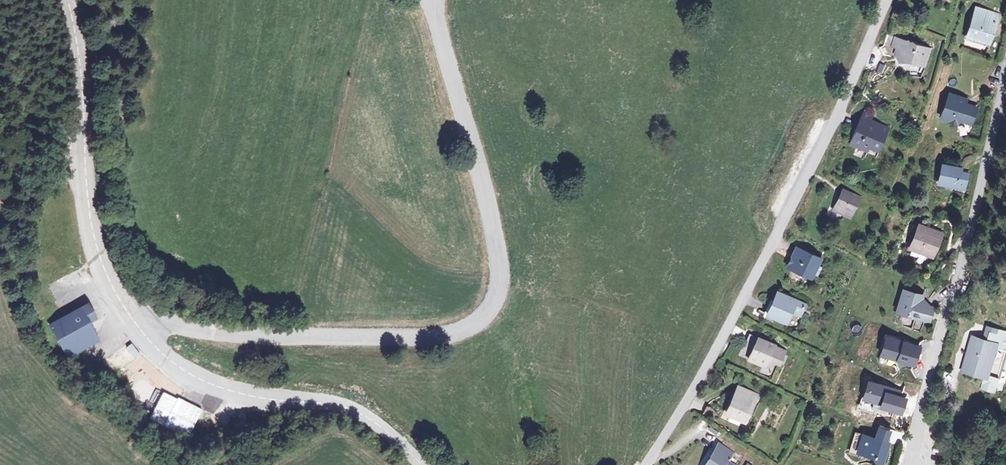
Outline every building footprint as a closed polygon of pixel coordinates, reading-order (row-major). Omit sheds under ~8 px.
[(979,9),(969,38),(990,45),(999,16),(979,9)] [(884,47),(880,49),(884,58),(886,56),(898,60),(899,63),(909,64),(925,70),(932,50),(918,46),(917,43),(914,45),(911,43),(910,40),(907,42),(888,36),(884,47)] [(950,96),(942,120),(960,126),(961,122),(971,125),(976,110),(967,106),(968,102),(950,96)] [(864,115),(851,147),(868,154),(871,150),(880,154),(891,131),(873,124),(875,120),(864,115)] [(946,178),(944,185),(968,192),(972,177),(963,175),(964,172),(946,167),(943,177),(946,178)] [(844,191),(835,211),(852,218),(861,199),(844,191)] [(922,225),(912,248),(934,258),(944,235),(922,225)] [(798,248),(789,267),(811,278),(821,259),(798,248)] [(909,292),(901,313),(930,324),(934,313),(921,308),(925,298),(909,292)] [(782,296),(775,320),(794,326),(802,302),(782,296)] [(94,318),(87,305),(50,325),(68,357),(97,340),(87,322),(94,318)] [(1005,349),(1005,332),(998,330),(997,333),(989,332),(987,341),(973,337),(963,370),(985,377),(983,387),(996,390),(1005,349)] [(756,347),(749,360),(766,368),(776,365),(780,366),(786,354),(775,349),(776,348),(752,335),(748,343),(756,347)] [(921,347),(888,336),(882,355),(915,366),(921,347)] [(914,393),(869,380),(861,408),(906,421),(914,393)] [(740,389),(728,415),(746,424),(758,397),(740,389)] [(708,408),(705,416),(716,421),(720,413),(708,408)] [(878,444),(880,438),(866,434),(861,453),(879,458),(878,461),(886,463),(891,448),(878,444)] [(893,442),(880,438),(878,444),(891,448),(893,442)] [(707,464),(727,464),(733,456),(719,447),(707,464)]
